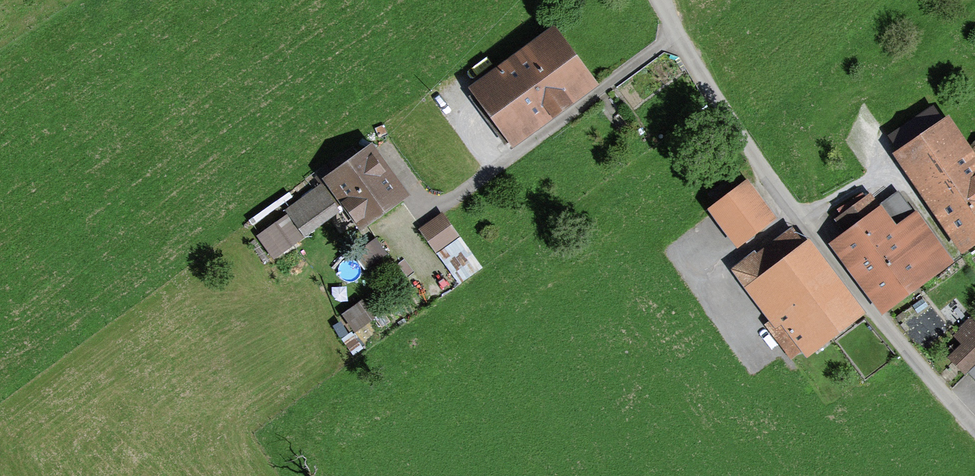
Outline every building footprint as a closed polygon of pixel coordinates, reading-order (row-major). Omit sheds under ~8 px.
[(513,147),(599,84),(554,23),(468,86),(513,147)] [(948,112),(892,151),(962,252),(974,243),(974,151),(970,144),(948,112)] [(410,192),(372,140),(322,176),(325,179),(345,207),(360,228),(410,192)] [(737,247),(777,217),(747,178),(707,208),(737,247)] [(276,247),(299,230),(304,236),(345,207),(325,179),(284,209),(287,213),(263,230),(276,247)] [(837,209),(840,214),(835,217),(845,230),(829,243),(883,314),(954,261),(900,189),(880,204),(870,191),(865,195),(862,191),(837,209)] [(436,253),(460,236),(442,211),(418,228),(436,253)] [(802,241),(790,226),(732,269),(769,319),(763,323),(790,359),(801,351),(806,357),(866,312),(809,236),(802,241)] [(365,269),(387,254),(375,236),(353,252),(365,269)] [(355,332),(376,317),(363,298),(341,313),(355,332)] [(967,371),(974,363),(974,320),(971,315),(952,334),(960,342),(946,356),(964,374),(967,371)]
